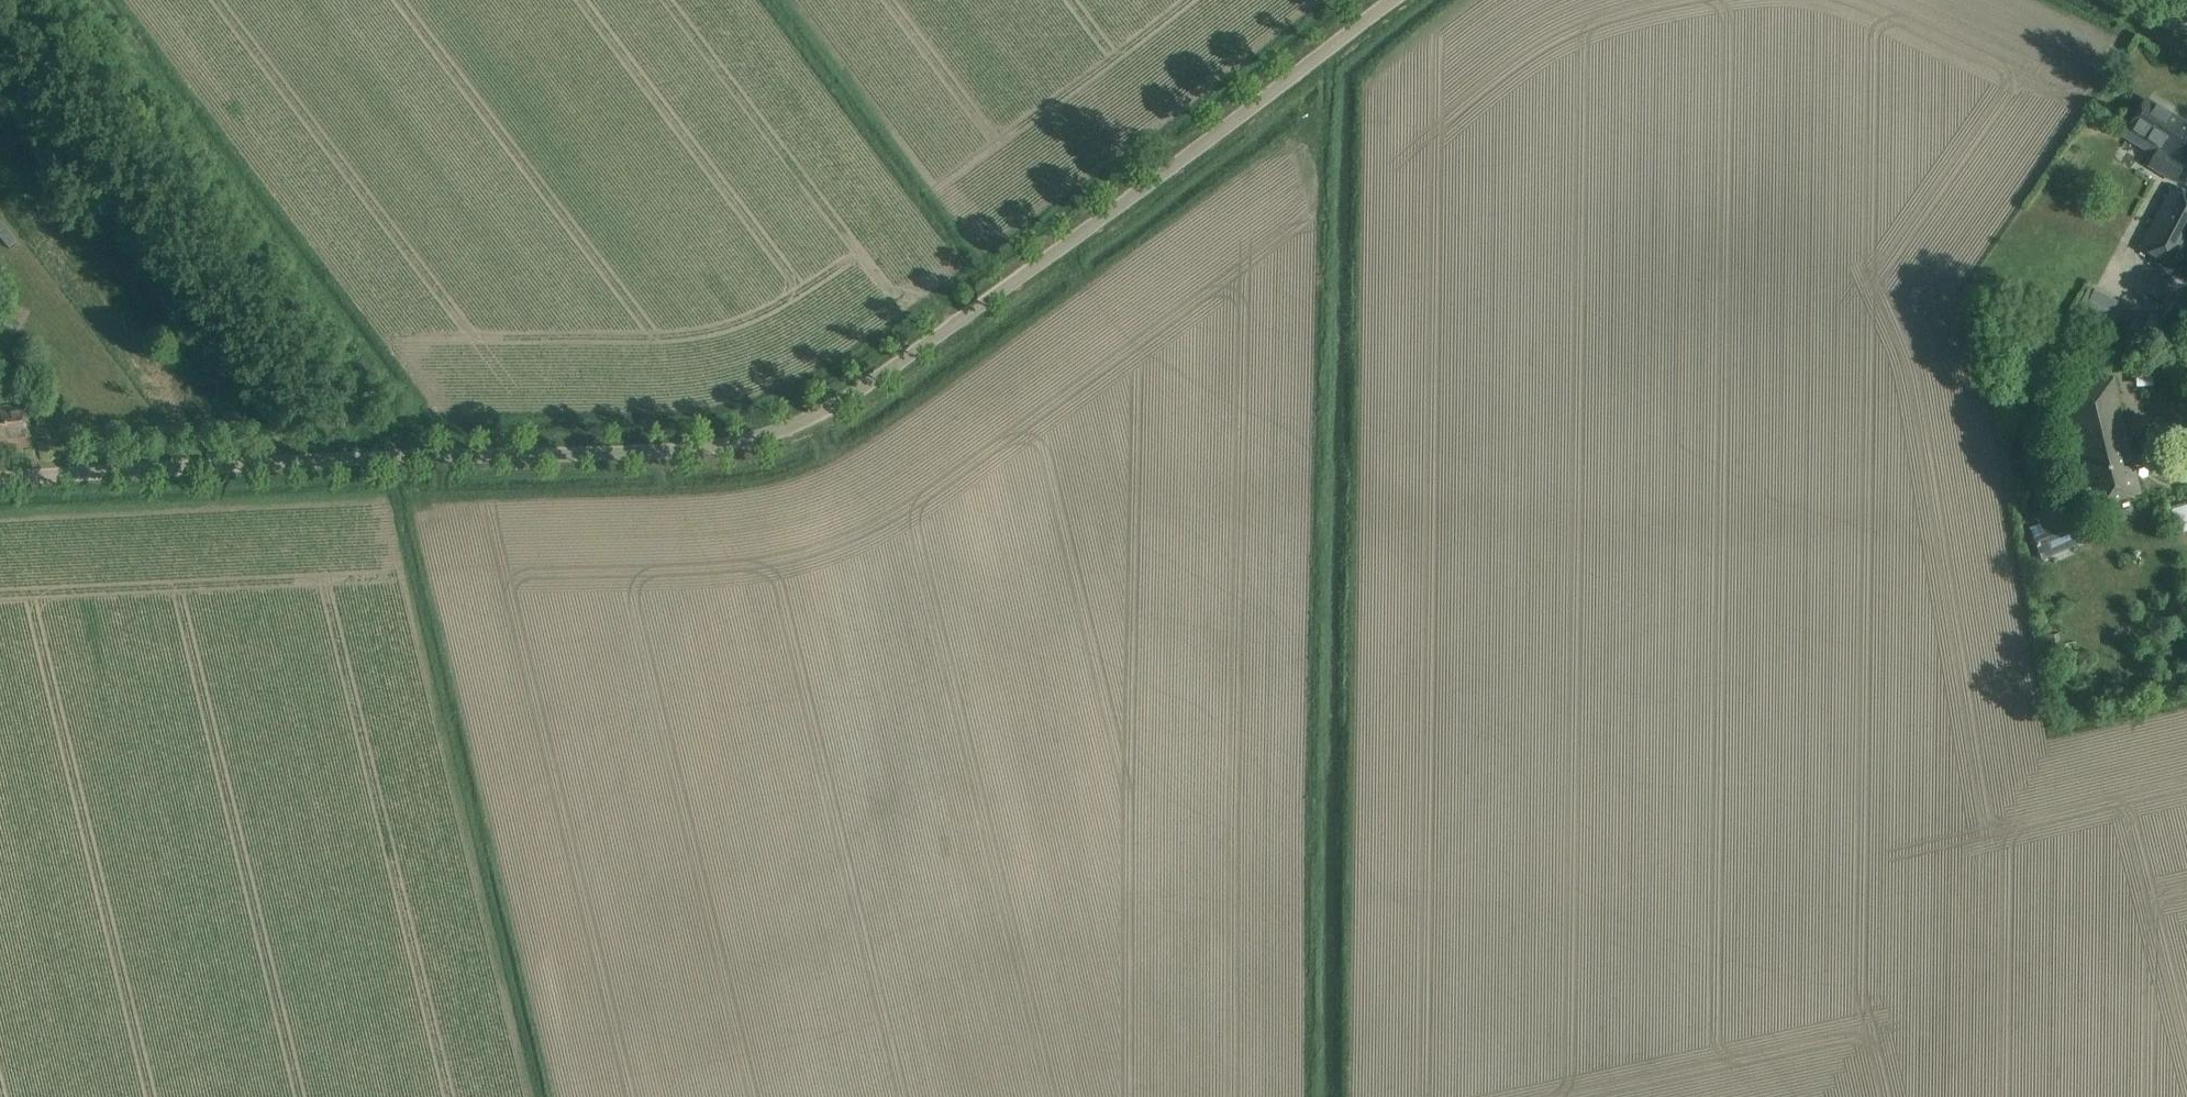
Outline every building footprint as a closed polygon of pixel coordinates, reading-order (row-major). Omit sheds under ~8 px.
[(2125,137),(2155,156),(2156,153),(2167,161),(2160,173),(2176,183),(2186,164),(2186,163),(2186,126),(2147,101),(2135,120),(2130,128),(2125,137)] [(2139,251),(2179,272),(2186,257),(2186,197),(2171,188),(2139,251)] [(2096,291),(2090,302),(2113,314),(2119,303),(2096,291)] [(2064,516),(2028,530),(2042,562),(2087,543),(2077,511),(2081,509),(2087,498),(2091,498),(2093,506),(2120,499),(2141,494),(2116,394),(2118,394),(2115,382),(2093,387),(2065,394),(2089,490),(2067,496),(2061,508),(2064,516)] [(9,446),(9,449),(32,446),(27,405),(0,407),(0,447),(9,446)]
